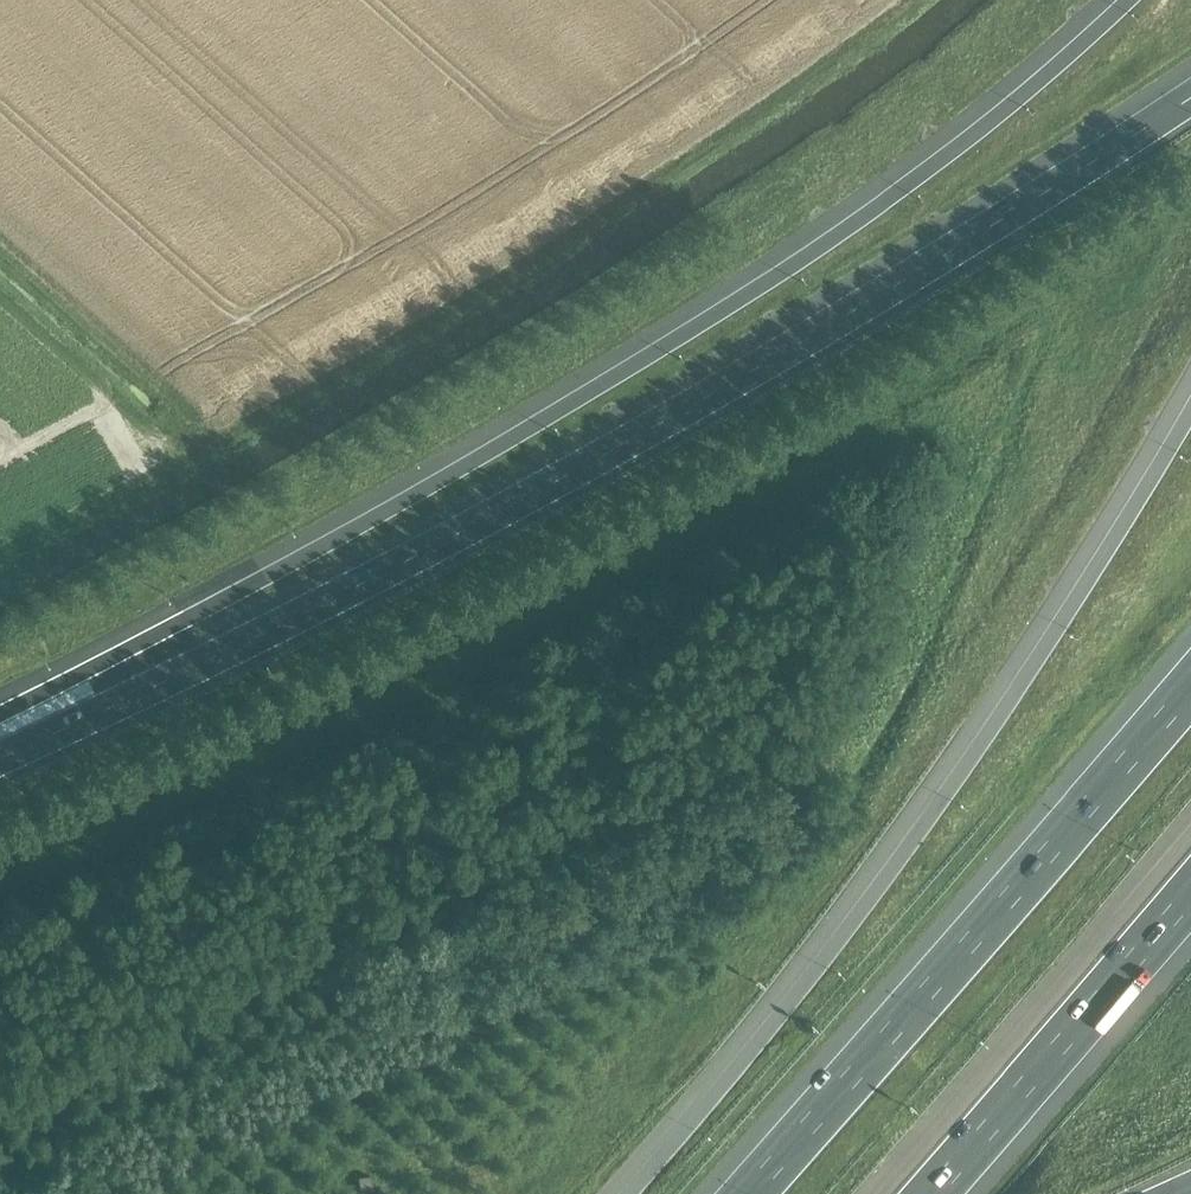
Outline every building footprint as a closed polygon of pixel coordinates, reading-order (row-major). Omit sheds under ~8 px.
[(372,1176),(359,1177),(360,1193),(374,1193),(372,1176)]
